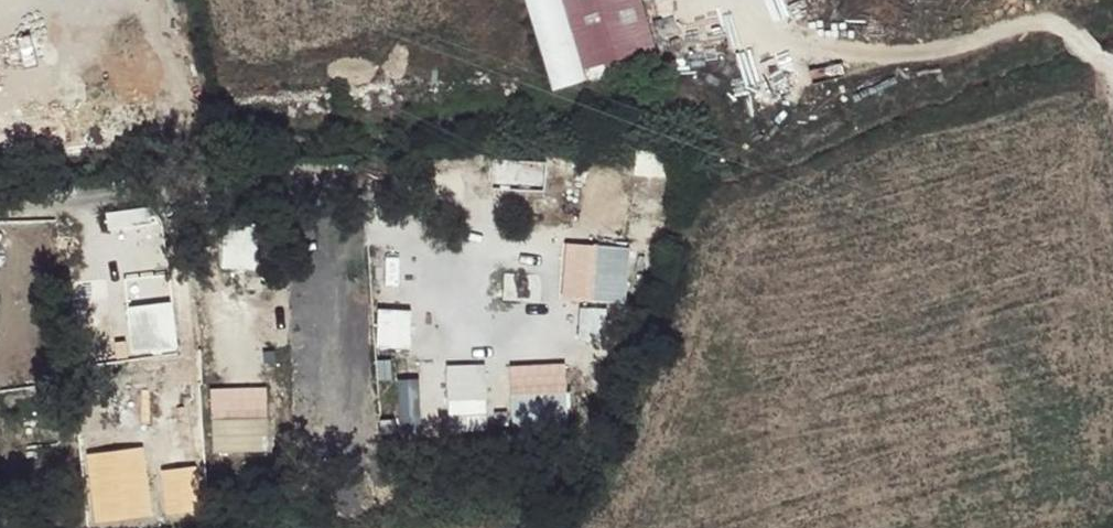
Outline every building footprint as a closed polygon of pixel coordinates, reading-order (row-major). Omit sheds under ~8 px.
[(549,89),(584,78),(561,0),(523,0),(549,89)] [(225,228),(226,266),(259,265),(258,227),(225,228)] [(566,242),(566,297),(632,298),(633,243),(566,242)] [(130,303),(133,352),(179,349),(176,300),(130,303)] [(584,305),(581,335),(610,337),(612,308),(584,305)] [(380,308),(380,346),(413,346),(413,308),(380,308)] [(571,361),(513,364),(516,423),(573,420),(571,361)] [(401,378),(403,417),(423,416),(422,377),(401,378)] [(272,450),(270,385),(213,386),(214,451),(272,450)] [(490,397),(452,398),(452,428),(491,427),(490,397)]
